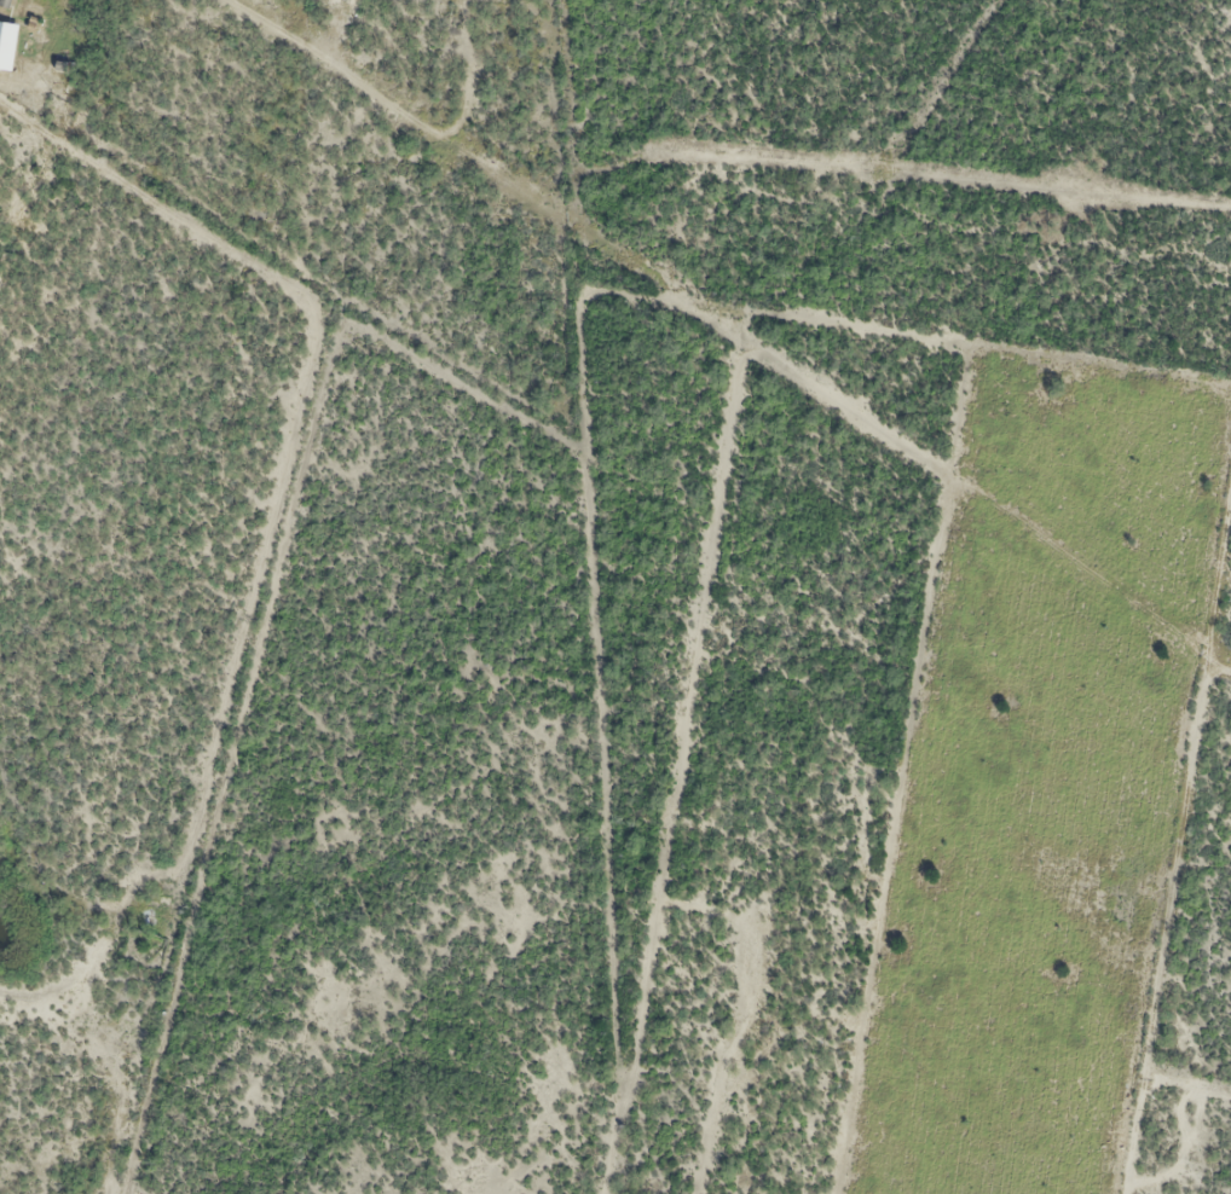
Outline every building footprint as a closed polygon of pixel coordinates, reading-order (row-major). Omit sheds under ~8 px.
[(9,69),(14,24),(0,23),(0,68),(9,69)]
